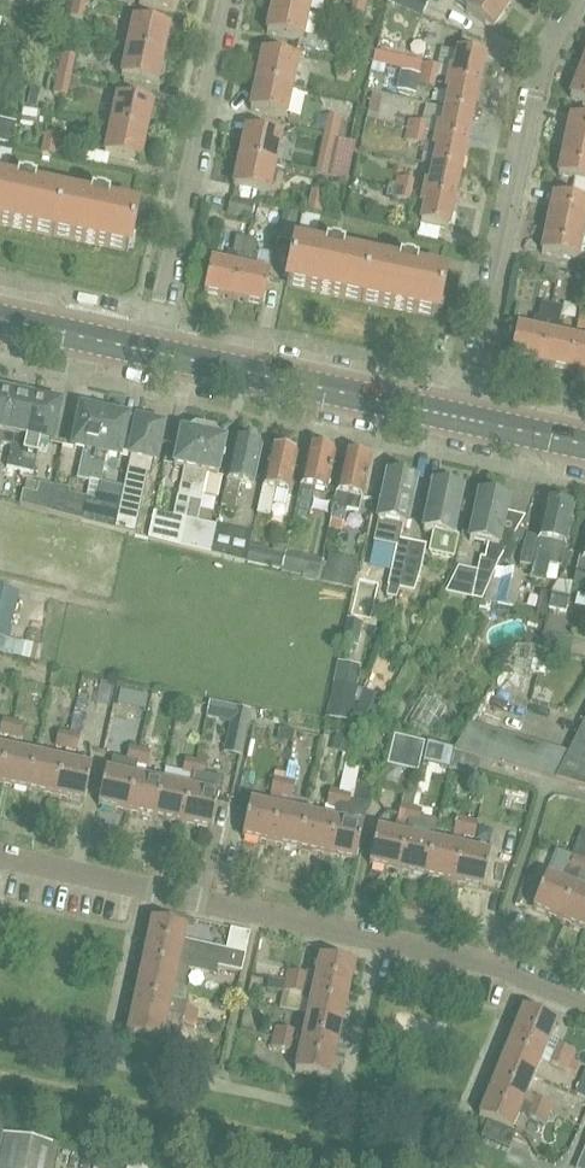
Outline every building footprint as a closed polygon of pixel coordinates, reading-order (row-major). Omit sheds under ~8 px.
[(89,0),(74,0),(71,15),(85,18),(89,0)] [(309,11),(311,0),(274,0),(273,4),(309,11)] [(351,10),(365,13),(368,0),(353,0),(351,10)] [(423,0),(395,0),(393,5),(418,15),(424,1),(423,0)] [(509,0),(473,0),(466,10),(493,29),(512,2),(509,0)] [(303,40),(309,11),(273,4),(267,33),(303,40)] [(128,48),(163,56),(170,27),(134,19),(128,48)] [(341,58),(355,61),(359,42),(345,39),(341,58)] [(157,85),(163,56),(128,48),(122,77),(157,85)] [(448,79),(479,86),(486,57),(458,51),(454,69),(450,68),(448,79)] [(257,81),(292,88),(299,59),(263,52),(257,81)] [(59,73),(73,76),(77,57),(63,54),(59,73)] [(351,80),(355,61),(341,58),(336,77),(351,80)] [(423,63),(421,73),(437,76),(439,67),(423,63)] [(581,70),(570,98),(584,104),(584,71),(581,70)] [(69,95),(73,76),(59,73),(54,92),(69,95)] [(419,76),(403,73),(398,93),(415,96),(419,76)] [(437,76),(421,73),(418,83),(435,86),(437,76)] [(473,114),(479,86),(448,79),(445,90),(450,91),(446,108),(473,114)] [(286,117),(292,88),(257,81),(250,110),(286,117)] [(37,108),(40,90),(31,89),(28,106),(37,108)] [(383,95),(373,93),(369,112),(379,114),(383,95)] [(111,125),(147,133),(153,104),(118,96),(111,125)] [(324,135),(338,138),(348,140),(356,107),(331,102),(324,135)] [(438,125),(435,136),(467,143),(473,114),(446,108),(442,125),(438,125)] [(34,131),(38,114),(25,111),(21,128),(34,131)] [(584,151),(584,120),(571,117),(565,146),(584,151)] [(426,124),(410,120),(408,130),(424,133),(426,124)] [(0,121),(0,145),(6,146),(10,123),(0,121)] [(141,162),(147,133),(111,125),(105,154),(141,162)] [(240,158),(276,165),(282,136),(246,129),(240,158)] [(406,140),(422,143),(424,133),(408,130),(406,140)] [(59,138),(45,135),(41,154),(55,157),(59,138)] [(338,140),(338,138),(324,135),(320,154),(334,157),(338,140)] [(437,148),(434,165),(461,171),(467,143),(435,136),(433,147),(437,148)] [(320,154),(315,175),(347,182),(355,144),(338,140),(334,157),(320,154)] [(565,146),(558,175),(575,179),(573,189),(584,191),(584,151),(565,146)] [(7,175),(12,152),(0,150),(0,174),(7,175)] [(269,194),(276,165),(240,158),(234,187),(269,194)] [(455,200),(461,171),(434,165),(430,182),(425,182),(423,193),(455,200)] [(396,187),(415,191),(417,181),(398,177),(396,187)] [(62,195),(35,189),(36,183),(18,179),(17,185),(0,181),(0,224),(54,235),(62,195)] [(412,201),(415,191),(396,187),(394,197),(412,201)] [(583,232),(584,224),(584,191),(573,189),(571,198),(554,195),(548,224),(583,232)] [(308,211),(322,214),(326,194),(312,191),(308,211)] [(448,229),(455,200),(423,193),(421,204),(425,205),(421,223),(448,229)] [(54,235),(128,251),(137,211),(108,205),(109,199),(91,195),(90,201),(62,195),(54,235)] [(231,198),(228,213),(251,219),(255,204),(231,198)] [(277,239),(292,242),(298,213),(283,210),(277,239)] [(302,214),(297,237),(315,241),(320,218),(302,214)] [(583,232),(548,224),(542,253),(577,261),(577,260),(584,262),(584,249),(580,248),(583,232)] [(240,268),(246,242),(237,240),(234,254),(229,253),(226,265),(211,261),(204,292),(234,299),(240,268)] [(270,274),(255,271),(257,259),(252,258),(255,244),(246,242),(240,268),(234,299),(263,305),(270,274)] [(362,301),(370,261),(343,255),(344,249),(326,245),(325,251),(296,245),(287,286),(362,301)] [(370,261),(362,301),(436,317),(445,276),(416,270),(417,264),(399,261),(398,266),(370,261)] [(540,364),(552,306),(542,304),(539,319),(534,318),(532,330),(517,327),(510,358),(540,364)] [(568,370),(575,339),(561,336),(563,324),(559,323),(562,308),(552,306),(540,364),(568,370)] [(578,317),(576,327),(584,329),(584,319),(578,317)] [(568,370),(584,374),(584,341),(575,339),(568,370)] [(12,394),(0,391),(0,449),(4,432),(12,394)] [(21,470),(36,399),(12,394),(4,432),(14,434),(8,467),(21,470)] [(52,443),(60,404),(36,399),(21,470),(34,472),(40,440),(52,443)] [(104,414),(81,409),(73,446),(86,449),(80,478),(91,480),(104,414)] [(91,480),(101,482),(107,454),(120,456),(128,419),(104,414),(91,480)] [(155,461),(162,426),(137,421),(123,490),(120,505),(114,530),(135,535),(141,509),(136,493),(144,459),(155,461)] [(191,498),(204,435),(181,430),(174,465),(185,467),(174,516),(154,511),(148,539),(180,547),(191,498)] [(218,474),(226,440),(204,435),(191,498),(180,547),(211,555),(217,525),(197,521),(208,472),(218,474)] [(254,484),(262,448),(235,442),(222,505),(235,508),(240,481),(254,484)] [(335,453),(332,453),(333,450),(323,448),(322,451),(309,448),(295,518),(307,521),(314,487),(328,490),(335,453)] [(285,450),(283,452),(271,450),(258,513),(271,516),(277,490),(290,492),(297,455),(294,455),(293,451),(285,450)] [(363,498),(371,461),(345,455),(331,519),(344,522),(347,509),(359,511),(362,498),(363,498)] [(400,540),(403,526),(407,527),(417,481),(388,475),(378,521),(379,521),(374,542),(397,547),(388,587),(389,587),(387,596),(396,598),(398,589),(406,571),(412,543),(400,540)] [(49,513),(55,486),(40,483),(38,494),(24,490),(20,505),(49,513)] [(457,538),(453,536),(463,491),(434,484),(424,531),(434,533),(430,552),(453,557),(457,538)] [(55,486),(49,513),(82,521),(87,497),(88,493),(78,490),(71,489),(55,486)] [(496,568),(499,563),(513,539),(501,536),(509,501),(479,494),(470,540),(488,544),(485,560),(480,559),(472,598),(482,600),(496,568)] [(114,530),(120,505),(97,500),(87,497),(82,521),(114,530)] [(561,567),(574,508),(546,502),(539,537),(526,535),(520,564),(532,567),(530,579),(546,583),(549,564),(561,567)] [(245,564),(246,562),(250,544),(252,533),(217,525),(211,555),(245,564)] [(406,571),(398,589),(413,592),(420,574),(426,546),(412,543),(406,571)] [(282,570),(283,567),(286,553),(286,551),(250,544),(246,562),(282,570)] [(583,557),(580,557),(574,584),(584,586),(584,549),(583,557)] [(286,553),(283,567),(319,574),(322,560),(286,553)] [(360,560),(323,553),(322,560),(319,574),(318,581),(354,588),(360,560)] [(496,568),(482,600),(517,608),(524,574),(496,568)] [(0,591),(0,636),(6,638),(17,595),(0,591)] [(571,597),(552,593),(549,607),(568,612),(571,597)] [(361,632),(363,622),(346,618),(343,632),(341,644),(357,648),(361,632)] [(517,646),(505,665),(549,675),(554,654),(517,646)] [(357,686),(333,681),(325,719),(349,724),(357,686)] [(382,696),(362,689),(353,713),(373,720),(382,696)] [(119,690),(117,704),(131,706),(134,692),(119,690)] [(425,696),(410,720),(432,733),(447,709),(425,696)] [(240,754),(247,724),(248,721),(250,711),(232,707),(210,702),(208,710),(206,718),(232,724),(226,751),(240,754)] [(393,723),(398,715),(386,708),(381,717),(393,723)] [(13,722),(0,720),(0,734),(10,736),(13,722)] [(21,753),(27,725),(13,722),(10,736),(7,750),(0,777),(0,785),(27,790),(35,756),(21,753)] [(470,724),(454,750),(469,754),(484,728),(470,724)] [(558,780),(584,788),(584,726),(571,754),(558,780)] [(278,734),(277,741),(290,744),(293,744),(293,743),(296,731),(280,728),(278,734)] [(484,728),(469,754),(484,758),(499,733),(484,728)] [(55,732),(52,746),(66,749),(69,735),(55,732)] [(348,736),(334,732),(330,747),(344,751),(348,736)] [(499,733),(484,758),(499,763),(513,737),(499,733)] [(422,741),(392,734),(387,755),(417,762),(422,741)] [(69,735),(66,749),(76,751),(80,737),(69,735)] [(513,737),(499,763),(514,767),(528,741),(513,737)] [(528,741),(514,767),(528,772),(542,745),(528,741)] [(428,743),(422,763),(449,769),(449,768),(451,763),(454,752),(454,750),(428,743)] [(124,761),(136,764),(139,748),(127,745),(124,761)] [(542,745),(528,772),(543,776),(557,750),(542,745)] [(148,767),(151,751),(139,748),(136,764),(148,767)] [(557,750),(543,776),(558,780),(571,754),(557,750)] [(480,760),(454,752),(451,763),(449,768),(476,775),(480,760)] [(56,797),(63,762),(35,756),(27,790),(56,797)] [(190,790),(183,824),(211,831),(218,796),(221,783),(222,779),(204,775),(208,759),(197,757),(196,762),(193,776),(190,790)] [(183,760),(180,774),(193,776),(196,762),(183,760)] [(63,762),(56,797),(84,803),(91,768),(63,762)] [(355,862),(362,827),(367,805),(353,802),(360,769),(346,766),(340,794),(334,821),(327,856),(355,862)] [(284,780),(286,772),(272,769),(267,793),(281,796),(284,780)] [(105,771),(98,806),(126,812),(134,777),(119,774),(105,771)] [(245,773),(243,783),(254,785),(255,775),(245,773)] [(134,777),(126,812),(155,818),(162,783),(148,780),(134,777)] [(292,798),(295,782),(284,780),(281,796),(292,798)] [(162,783),(155,818),(183,824),(190,790),(162,783)] [(334,821),(340,794),(326,791),(320,818),(306,815),(299,850),(327,856),(334,821)] [(408,821),(411,807),(414,795),(400,792),(391,833),(376,830),(369,865),(397,871),(405,836),(408,821)] [(271,844),(278,809),(250,803),(242,837),(271,844)] [(411,807),(408,821),(420,824),(423,810),(411,807)] [(306,815),(278,809),(271,844),(299,850),(306,815)] [(455,819),(453,831),(464,834),(467,821),(455,819)] [(479,824),(467,821),(464,834),(476,836),(479,824)] [(584,858),(584,831),(581,829),(560,882),(546,876),(532,909),(559,920),(573,887),(584,858)] [(405,836),(397,871),(426,877),(433,843),(419,839),(405,836)] [(461,849),(433,843),(426,877),(454,884),(461,849)] [(489,855),(461,849),(454,884),(482,890),(489,855)] [(573,887),(559,920),(584,931),(584,858),(573,887)] [(147,946),(146,949),(181,957),(188,959),(207,963),(241,970),(244,953),(184,940),(187,929),(152,921),(147,946)] [(181,957),(146,949),(144,957),(140,978),(175,986),(179,967),(185,968),(205,973),(207,963),(188,959),(181,957)] [(349,994),(351,984),(355,965),(320,958),(316,976),(314,986),(349,994)] [(287,980),(305,984),(307,974),(290,971),(287,980)] [(287,980),(270,976),(267,989),(285,993),(285,990),(287,980)] [(134,1007),(168,1014),(195,1020),(197,1010),(171,1004),(175,986),(140,978),(135,1002),(134,1007)] [(349,994),(314,986),(305,984),(287,980),(285,990),(312,996),(308,1015),(343,1022),(349,994)] [(226,1008),(228,998),(216,995),(213,1005),(226,1008)] [(195,1020),(168,1014),(134,1007),(127,1035),(162,1043),(166,1024),(193,1030),(195,1020)] [(546,1050),(549,1040),(557,1023),(524,1009),(515,1031),(513,1036),(546,1050)] [(336,1051),(343,1022),(308,1015),(302,1043),(336,1051)] [(275,1037),(294,1042),(296,1032),(277,1028),(275,1037)] [(542,1059),(546,1050),(513,1036),(510,1042),(502,1063),(535,1076),(542,1059)] [(292,1051),(294,1042),(275,1037),(273,1047),(292,1051)] [(330,1079),(336,1051),(302,1043),(295,1072),(330,1079)] [(571,1060),(574,1051),(558,1044),(554,1053),(571,1060)] [(554,1053),(551,1062),(567,1069),(571,1060),(554,1053)] [(535,1076),(502,1063),(493,1084),(491,1090),(524,1103),(527,1094),(535,1076)] [(488,1095),(479,1117),(489,1121),(512,1131),(513,1130),(520,1112),(524,1103),(491,1090),(488,1095)] [(532,1107),(548,1114),(552,1104),(536,1098),(532,1107)] [(548,1114),(532,1107),(529,1116),(545,1123),(548,1114)] [(516,1132),(513,1130),(512,1131),(489,1121),(481,1137),(509,1149),(516,1132)] [(60,1146),(4,1134),(4,1135),(0,1151),(0,1167),(55,1167),(60,1146)]
